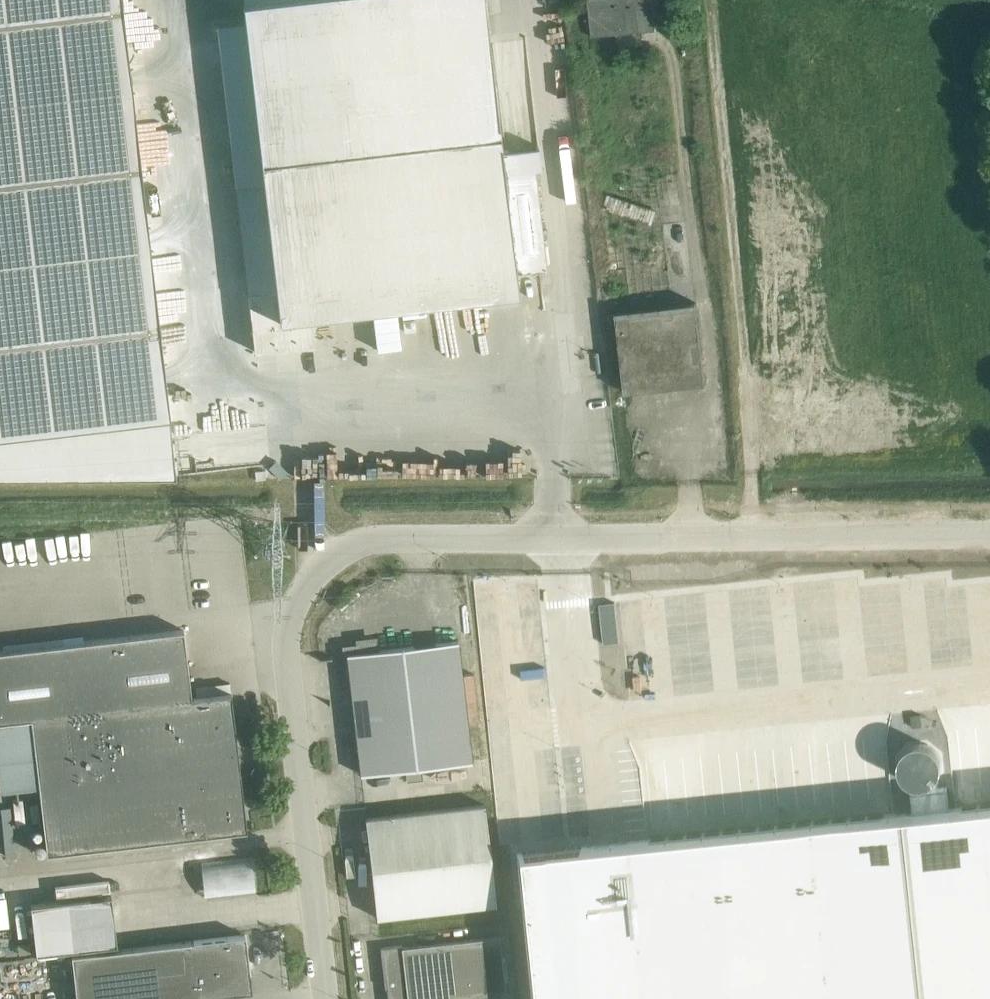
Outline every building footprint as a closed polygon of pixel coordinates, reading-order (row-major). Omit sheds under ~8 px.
[(176,477),(121,0),(0,0),(0,478),(176,477)] [(242,1),(276,289),(248,292),(253,332),(255,351),(315,345),(311,315),(518,291),(515,271),(547,268),(545,248),(535,167),(504,171),(484,0),(242,0),(242,1)] [(653,0),(589,0),(592,35),(656,29),(653,0)] [(706,382),(696,302),(616,311),(626,391),(706,382)] [(600,603),(604,643),(620,642),(616,601),(600,603)] [(899,610),(903,666),(976,660),(972,604),(899,610)] [(1,738),(4,762),(36,758),(43,821),(27,823),(31,854),(247,829),(231,692),(191,697),(184,629),(0,651),(0,730),(1,738)] [(347,648),(347,653),(361,774),(472,761),(458,640),(377,650),(375,640),(360,642),(360,647),(347,648)] [(518,866),(532,998),(989,998),(989,809),(956,813),(953,793),(914,798),(916,818),(518,866)] [(485,804),(386,815),(366,818),(377,917),(496,904),(485,804)] [(204,887),(253,882),(250,855),(201,861),(204,887)] [(112,895),(31,904),(36,953),(117,944),(112,895)] [(197,996),(236,992),(236,993),(239,992),(239,989),(248,978),(251,977),(251,974),(250,974),(245,934),(72,954),(77,998),(198,998),(197,996)] [(421,944),(403,946),(403,944),(381,947),(381,948),(383,948),(387,986),(385,986),(385,988),(387,988),(388,998),(471,998),(507,995),(500,936),(421,944)]
